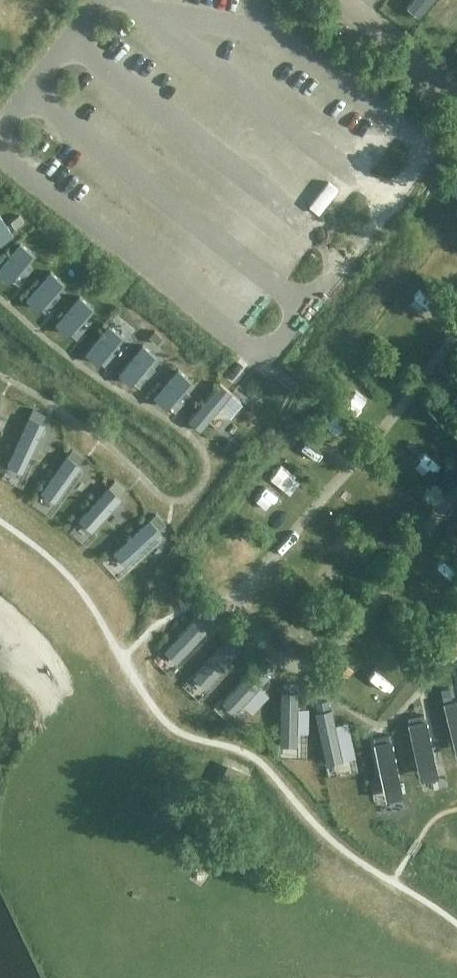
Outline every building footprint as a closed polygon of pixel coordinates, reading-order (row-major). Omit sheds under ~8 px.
[(446,22),(456,29),(456,7),(446,22)] [(322,195),(331,180),(323,175),(314,190),(322,195)] [(2,243),(16,233),(0,210),(0,241),(2,243)] [(19,215),(10,220),(15,227),(23,222),(19,215)] [(0,265),(0,271),(12,282),(37,253),(22,240),(0,265)] [(52,269),(26,297),(41,311),(67,282),(52,269)] [(81,292),(56,321),(71,334),(96,306),(81,292)] [(112,322),(87,351),(102,364),(127,335),(112,322)] [(153,331),(149,337),(157,344),(162,337),(153,331)] [(143,342),(118,371),(133,384),(158,356),(143,342)] [(178,365),(153,393),(168,407),(193,378),(178,365)] [(219,382),(186,419),(198,429),(231,392),(219,382)] [(32,408),(28,416),(42,422),(45,414),(32,408)] [(71,448),(66,454),(77,462),(82,456),(71,448)] [(114,479),(108,485),(119,495),(124,488),(114,479)] [(154,513),(148,519),(158,529),(164,523),(154,513)] [(208,605),(202,611),(211,620),(217,614),(208,605)] [(236,631),(230,637),(240,645),(245,639),(236,631)] [(206,648),(224,688),(242,680),(224,639),(206,648)] [(265,657),(259,663),(269,671),(274,665),(265,657)] [(282,680),(282,688),(295,689),(295,681),(282,680)] [(237,686),(220,697),(231,713),(248,701),(237,686)] [(447,686),(439,688),(442,699),(450,697),(447,686)] [(327,698),(314,701),(316,709),(328,706),(327,698)] [(446,702),(456,745),(456,699),(446,702)] [(411,721),(422,779),(440,775),(429,717),(411,721)] [(389,733),(373,737),(374,742),(390,739),(389,733)] [(238,785),(243,774),(230,767),(225,779),(238,785)]
